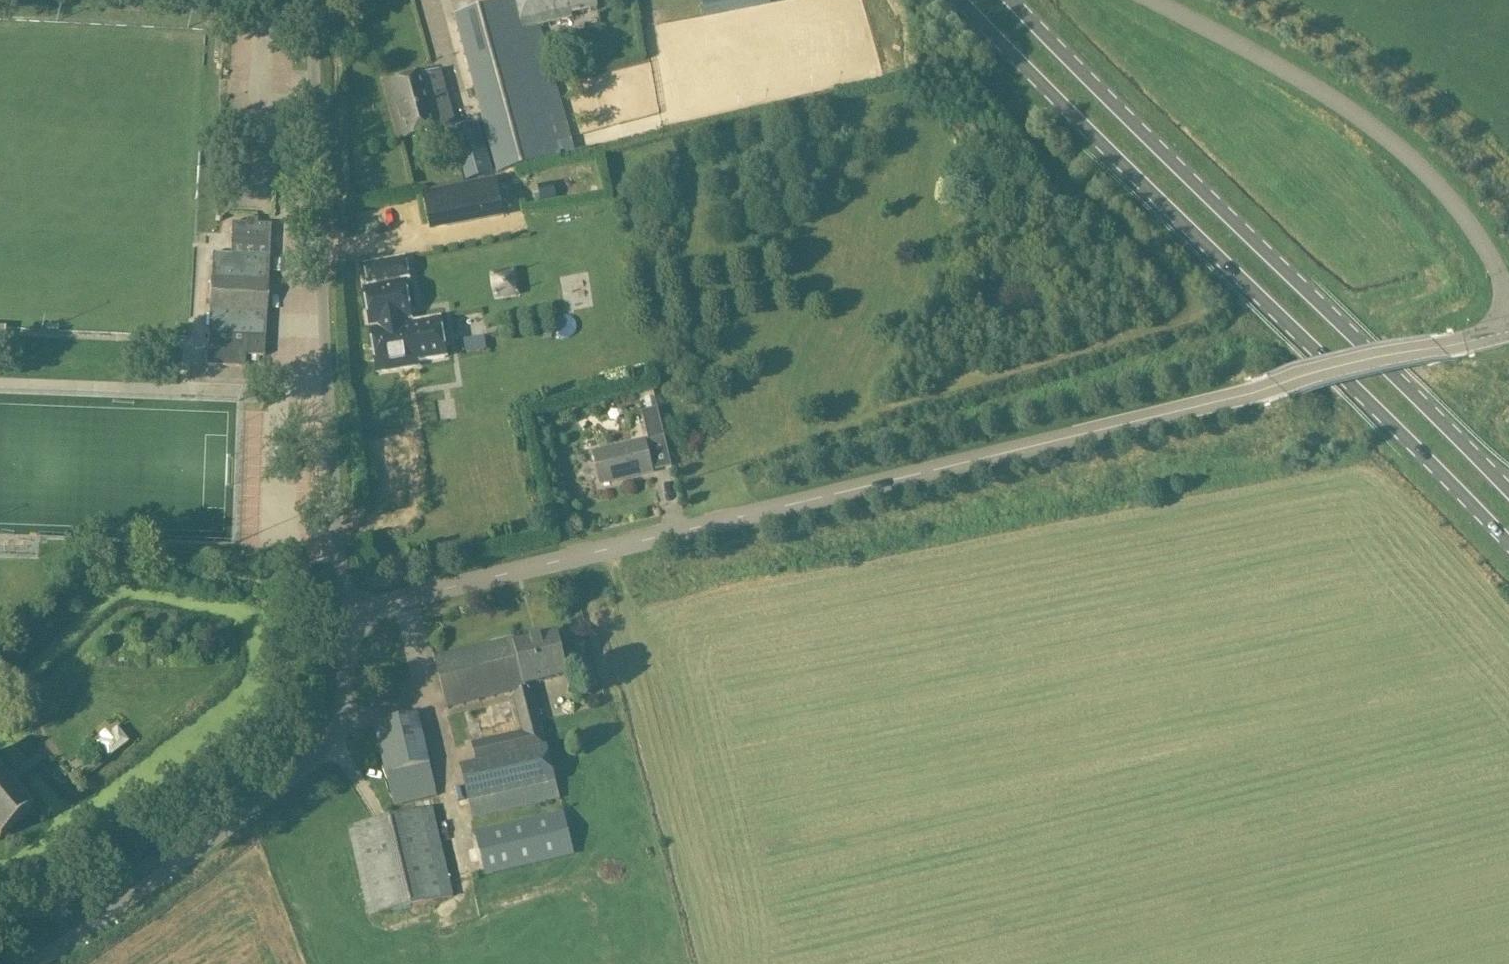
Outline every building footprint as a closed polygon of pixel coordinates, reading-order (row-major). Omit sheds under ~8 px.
[(454,15),(483,122),(497,174),(575,153),(571,137),(556,85),(540,27),(573,21),(573,17),(599,11),(596,0),(510,0),(454,15)] [(770,5),(770,0),(702,0),(704,15),(770,5)] [(443,102),(435,103),(428,77),(434,76),(433,72),(389,84),(404,140),(441,130),(443,134),(451,132),(443,102)] [(494,175),(479,123),(451,131),(466,183),(494,175)] [(498,180),(424,194),(430,230),(505,216),(498,180)] [(264,358),(265,338),(265,336),(266,314),(268,272),(269,250),(270,228),(270,226),(231,224),(230,255),(212,254),(206,367),(245,369),(245,357),(264,358)] [(409,279),(406,258),(365,265),(369,286),(364,287),(379,374),(420,367),(419,362),(447,358),(440,320),(412,325),(405,280),(409,279)] [(519,294),(515,269),(491,274),(495,299),(519,294)] [(642,413),(657,471),(672,467),(657,409),(642,413)] [(602,485),(652,473),(645,443),(595,455),(602,485)] [(541,721),(533,685),(567,677),(557,635),(514,645),(513,641),(434,659),(447,712),(513,696),(522,733),(471,744),(476,763),(460,766),(469,804),(473,820),(560,800),(541,721)] [(374,726),(386,775),(387,775),(394,808),(431,799),(438,798),(431,766),(431,765),(419,715),(374,726)] [(129,743),(117,727),(111,731),(109,728),(98,736),(101,739),(96,743),(108,759),(129,743)] [(31,812),(7,785),(0,777),(0,840),(31,812)] [(376,822),(348,828),(369,918),(435,902),(454,898),(433,808),(388,819),(376,822)] [(574,854),(563,812),(475,832),(485,877),(573,857),(572,855),(574,854)]
